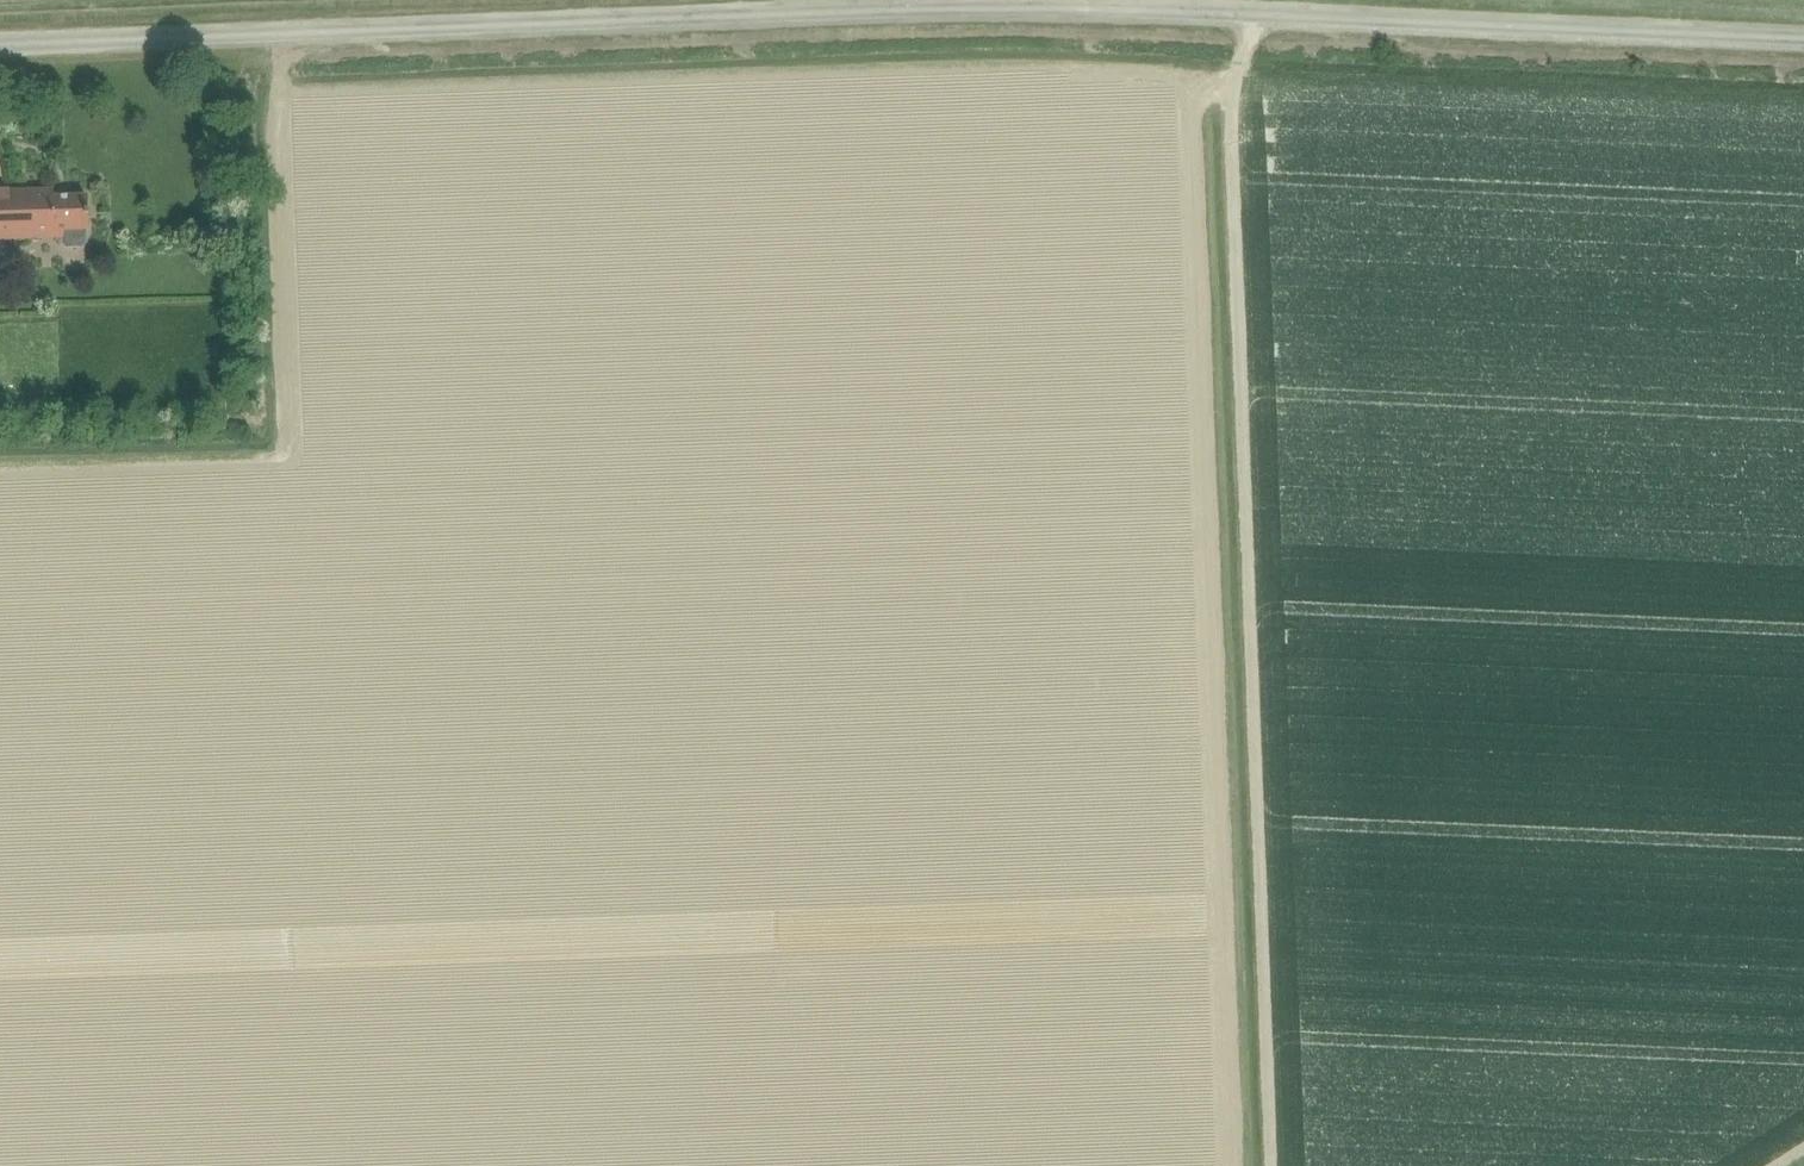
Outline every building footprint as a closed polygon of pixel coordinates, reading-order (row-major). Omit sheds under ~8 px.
[(86,230),(85,197),(38,198),(38,190),(0,191),(0,239),(60,238),(60,244),(65,248),(81,248),(86,243),(86,232),(86,230)]
